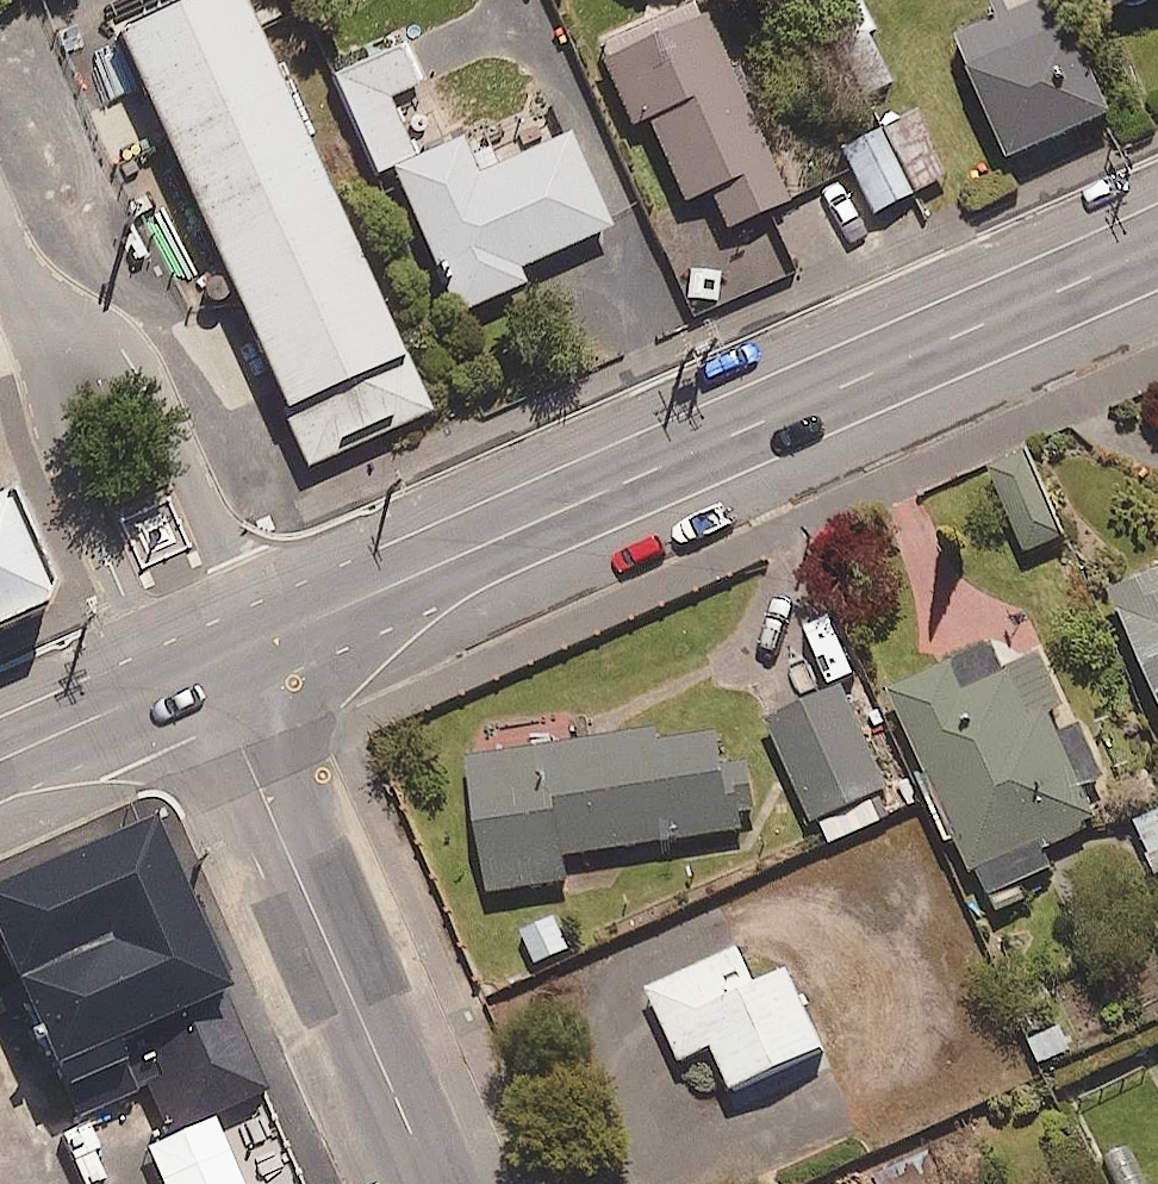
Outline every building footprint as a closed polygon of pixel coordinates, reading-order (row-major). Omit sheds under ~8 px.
[(271,0),(187,0),(131,23),(310,441),(437,387),(271,0)] [(884,77),(860,32),(869,28),(854,0),(847,0),(815,17),(856,92),(884,77)] [(1056,0),(1024,0),(951,32),(1004,151),(1103,108),(1056,0)] [(782,194),(693,3),(592,50),(624,120),(639,113),(678,196),(701,185),(719,223),(782,194)] [(395,42),(325,74),(371,175),(384,170),(447,310),(518,277),(513,265),(604,223),(562,129),(473,168),(458,135),(412,156),(384,95),(413,82),(395,42)] [(941,171),(909,105),(833,142),(865,208),(941,171)] [(1058,533),(1027,456),(990,470),(1021,547),(1058,533)] [(20,476),(0,484),(0,617),(53,594),(62,571),(20,476)] [(1107,586),(1157,706),(1157,564),(1107,586)] [(884,687),(919,764),(908,769),(940,841),(951,836),(977,894),(1046,863),(1038,845),(1092,820),(1074,781),(1096,771),(1041,649),(993,671),(981,644),(884,687)] [(893,811),(835,683),(763,715),(821,843),(893,811)] [(532,719),(536,743),(463,753),(482,888),(563,877),(559,851),(751,824),(742,759),(716,763),(711,729),(651,737),(650,727),(590,735),(586,712),(532,719)] [(158,813),(0,879),(0,917),(81,1109),(150,1080),(171,1128),(274,1085),(158,813)] [(1133,823),(1150,869),(1157,866),(1157,814),(1133,823)] [(748,978),(733,945),(644,985),(676,1056),(707,1042),(731,1095),(822,1055),(781,963),(748,978)] [(0,1043),(0,1071),(5,1086),(43,1072),(29,1032),(0,1043)]
